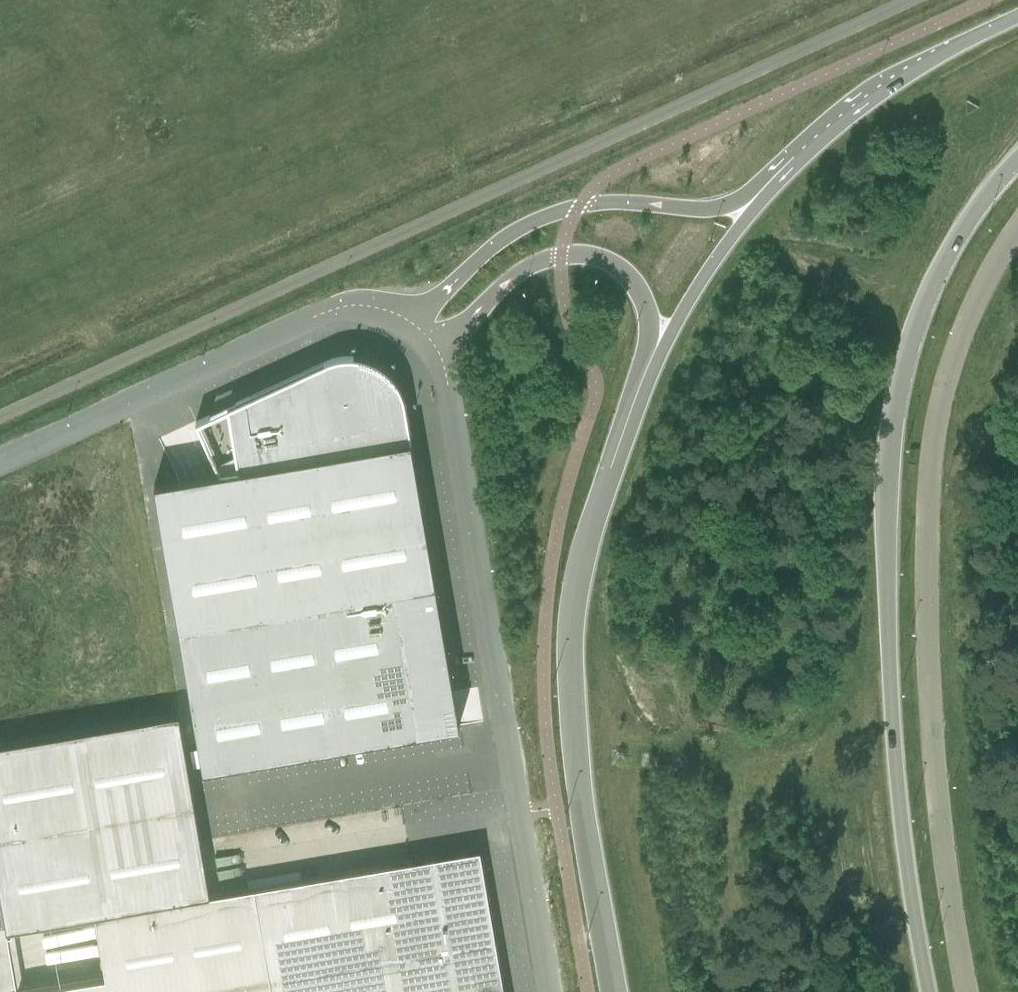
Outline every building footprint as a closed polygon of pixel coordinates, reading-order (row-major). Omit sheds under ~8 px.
[(220,473),(154,484),(161,525),(179,628),(435,584),(407,419),(409,419),(409,418),(406,418),(404,418),(402,406),(404,405),(406,405),(406,404),(405,404),(392,377),(382,367),(354,357),(326,361),(196,421),(197,424),(220,473)] [(435,584),(179,628),(203,770),(396,737),(459,726),(454,692),(435,584)] [(0,744),(0,892),(7,931),(95,915),(210,896),(179,714),(0,744)] [(255,888),(255,889),(272,991),(504,991),(480,852),(480,850),(255,888)] [(22,991),(272,991),(255,889),(210,896),(95,915),(95,916),(106,978),(22,991)]
